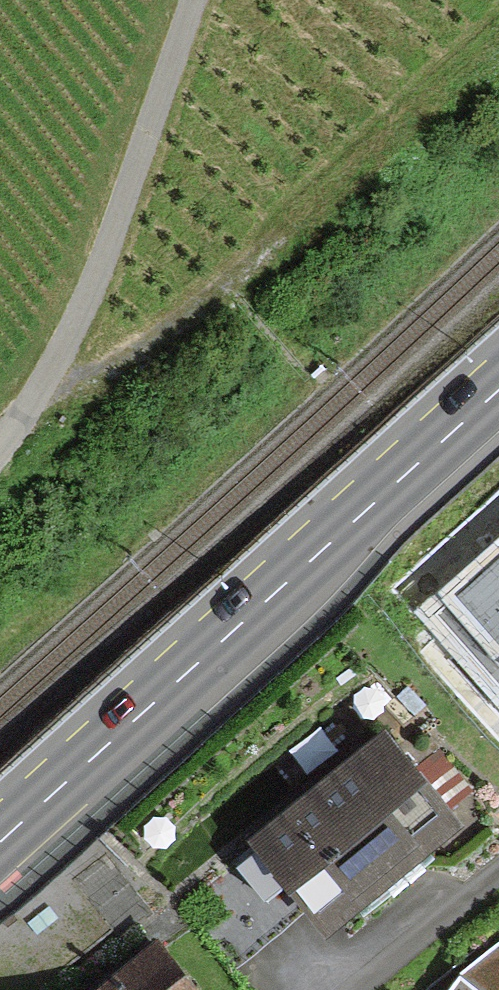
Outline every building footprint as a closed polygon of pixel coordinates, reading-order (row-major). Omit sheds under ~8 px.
[(235,846),(317,943),(452,830),(370,733),(235,846)] [(156,939),(89,989),(196,989),(156,939)] [(446,989),(498,989),(498,939),(461,968),(446,989)]
